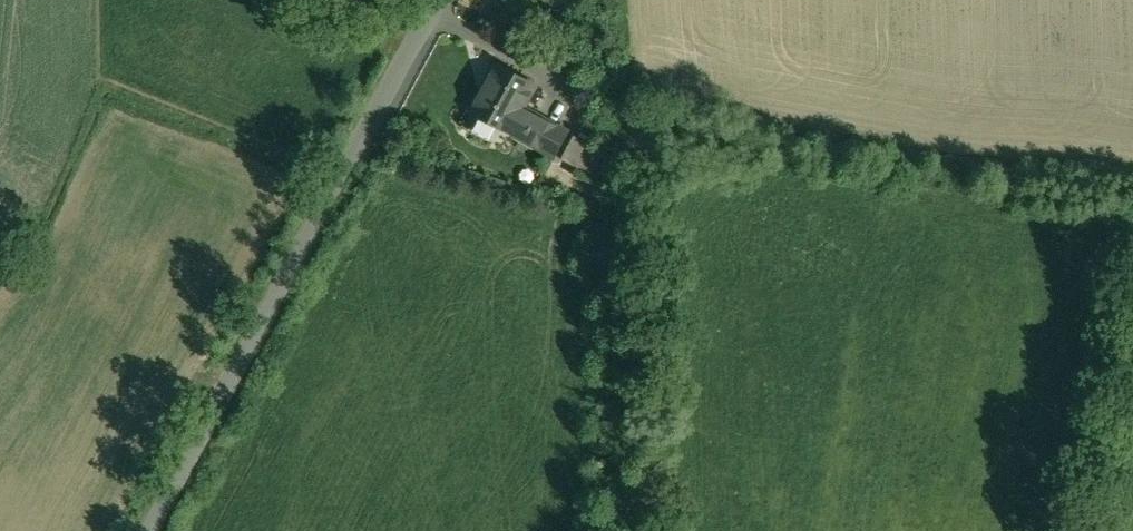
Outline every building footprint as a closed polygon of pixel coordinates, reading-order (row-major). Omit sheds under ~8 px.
[(568,132),(523,107),(536,84),(498,63),(472,111),(509,132),(510,131),(556,155),(568,132)] [(594,146),(575,135),(562,159),(581,169),(594,146)]
